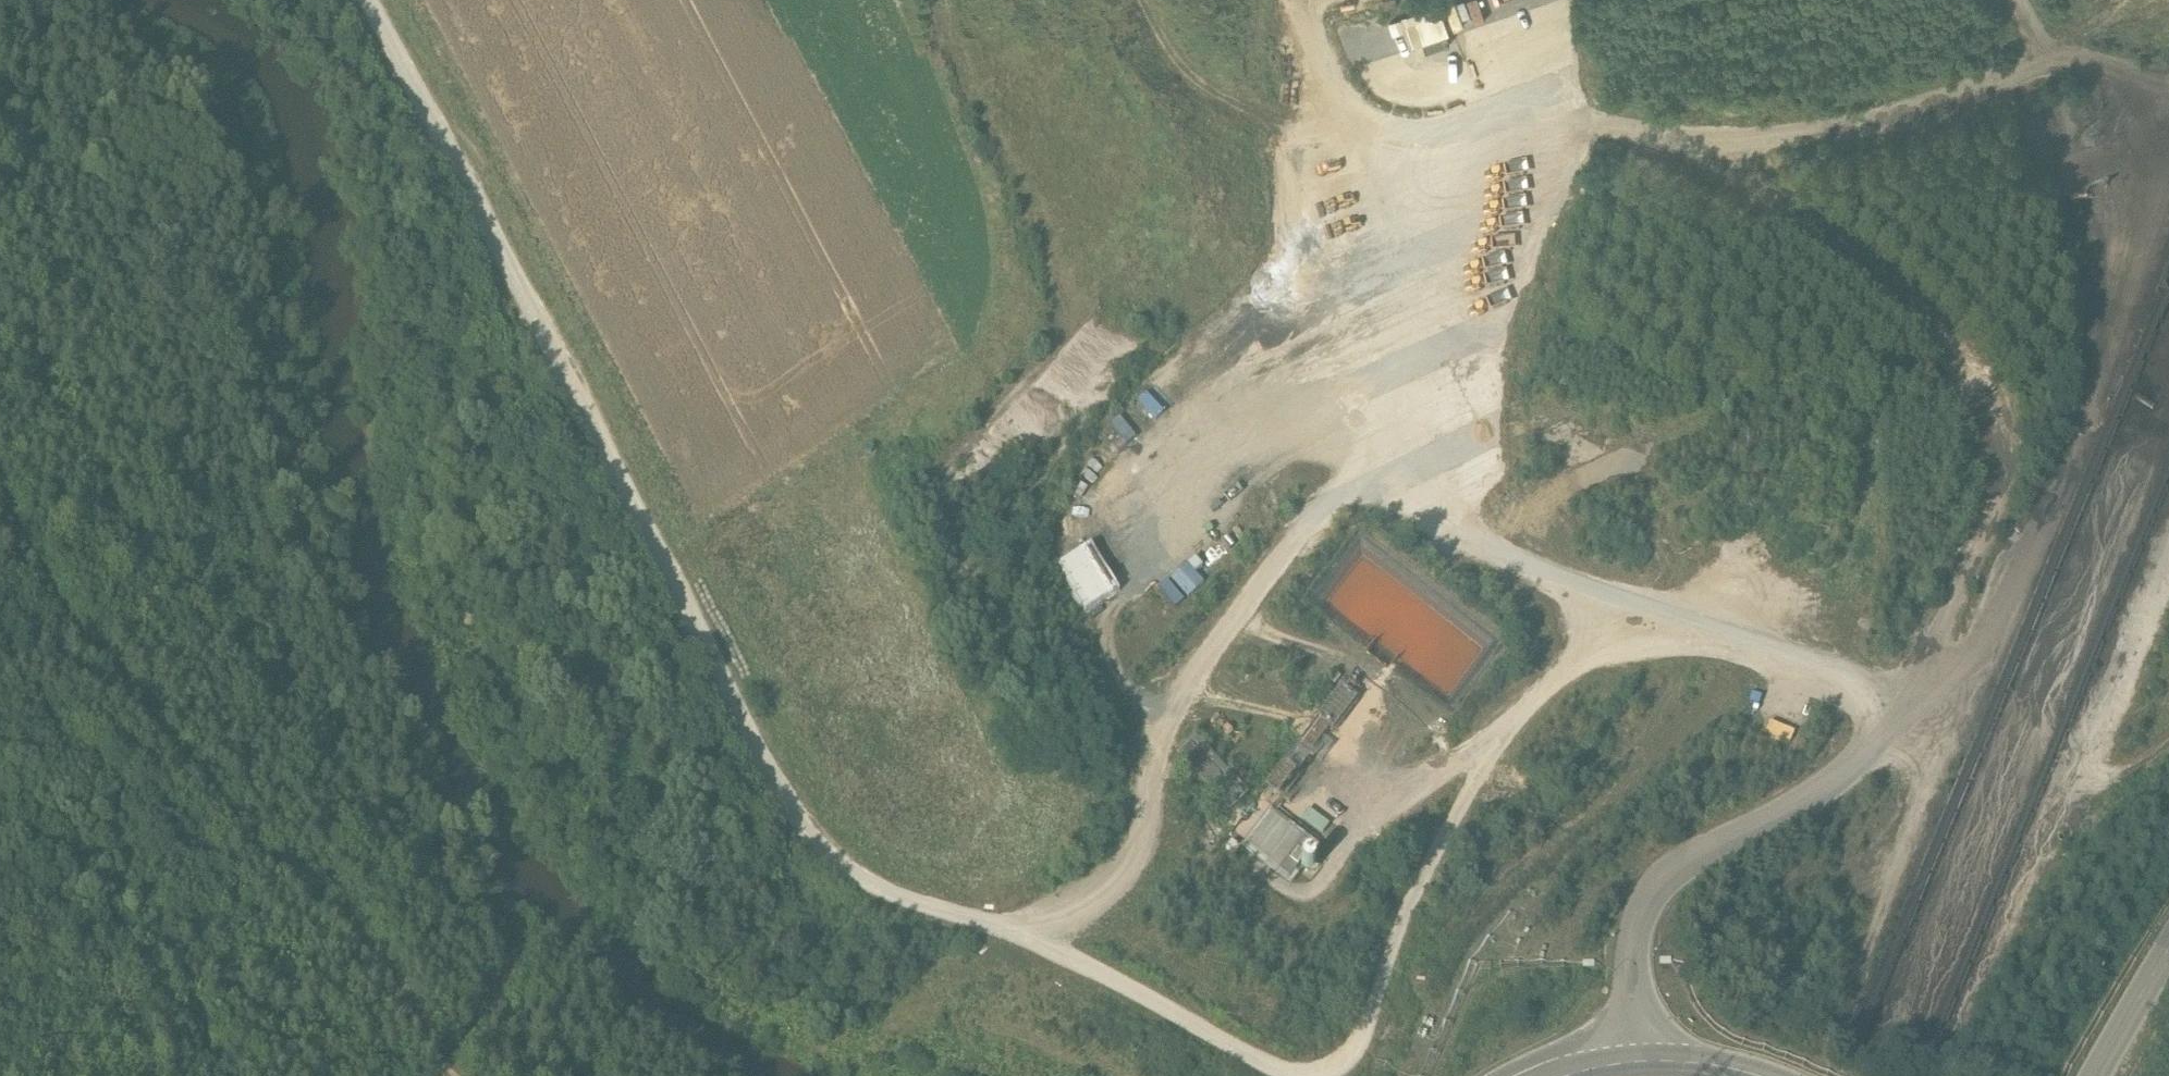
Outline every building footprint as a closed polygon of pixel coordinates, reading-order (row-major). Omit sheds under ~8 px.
[(1186,596),(1201,581),(1183,562),(1167,576),(1186,596)] [(1333,686),(1277,767),(1289,775),(1307,750),(1314,755),(1353,699),(1333,686)] [(1267,859),(1291,825),(1269,809),(1245,843),(1267,859)]
